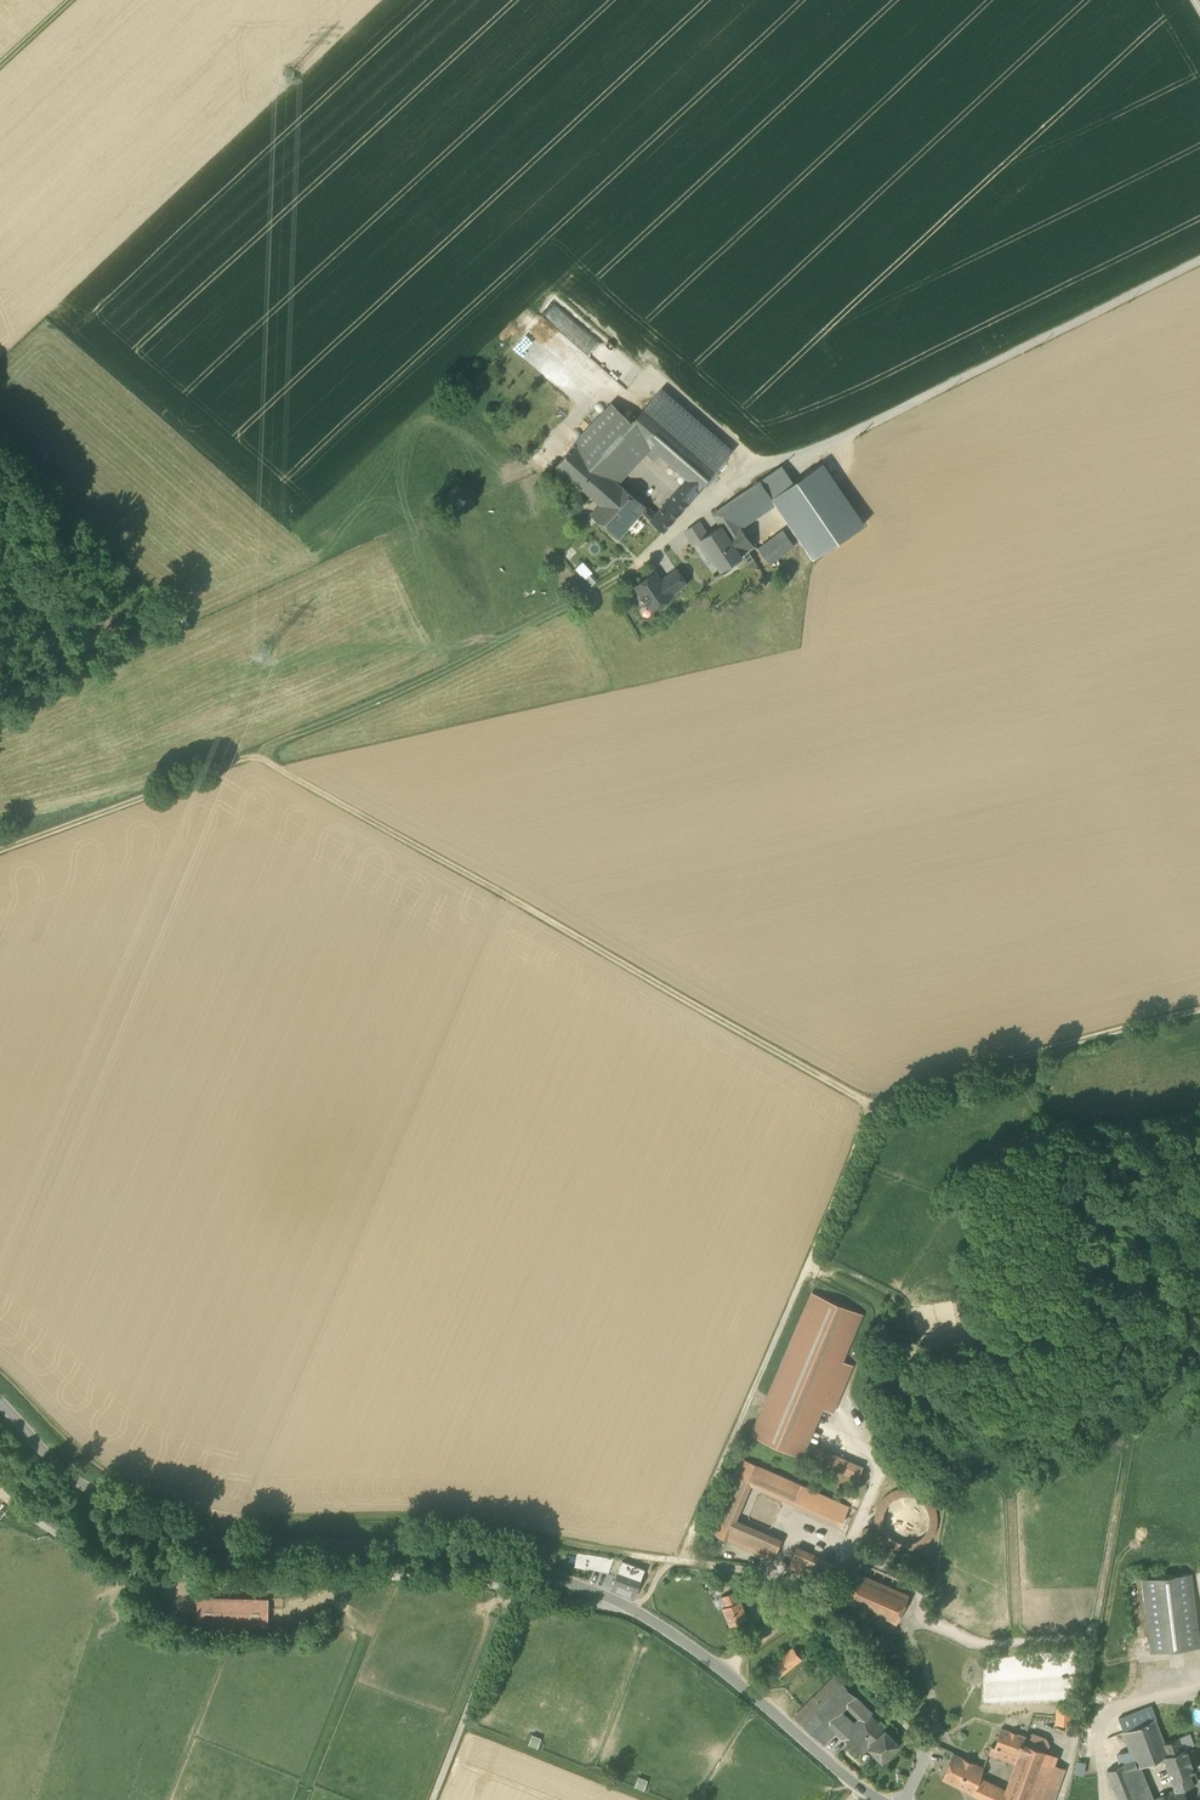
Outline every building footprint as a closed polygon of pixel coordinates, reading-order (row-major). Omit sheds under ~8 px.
[(540,324),(547,329),(558,314),(564,318),(568,313),(551,301),(529,331),(533,334),(540,324)] [(576,370),(598,392),(611,378),(594,361),(586,368),(582,364),(576,370)] [(656,394),(645,406),(717,469),(728,456),(656,394)] [(627,449),(633,443),(639,437),(627,427),(630,424),(611,406),(574,445),(606,472),(627,449)] [(660,455),(688,479),(700,489),(717,469),(645,406),(630,424),(627,427),(639,437),(651,447),(660,455)] [(644,454),(645,453),(651,447),(639,437),(633,443),(644,454)] [(638,460),(644,454),(633,443),(627,449),(638,460)] [(598,503),(616,481),(606,472),(574,445),(556,467),(578,485),(598,503)] [(660,455),(651,447),(645,453),(654,461),(660,455)] [(638,460),(627,449),(606,472),(616,481),(617,482),(638,460)] [(776,504),(813,558),(864,524),(822,463),(793,483),(772,497),(776,504)] [(781,466),(760,480),(772,497),(793,483),(781,466)] [(693,496),(700,489),(688,479),(682,486),(693,496)] [(776,504),(772,497),(760,480),(725,504),(741,527),(776,504)] [(591,514),(618,537),(641,511),(645,506),(617,482),(616,481),(598,503),(600,504),(591,514)] [(693,496),(682,486),(676,493),(687,503),(693,496)] [(676,493),(656,515),(652,520),(664,530),(687,503),(676,493)] [(754,546),(741,527),(725,504),(712,513),(720,524),(721,524),(741,554),(754,546)] [(641,511),(652,520),(656,515),(645,506),(641,511)] [(685,530),(693,543),(700,539),(699,538),(706,534),(698,521),(685,530)] [(714,559),(721,569),(742,556),(741,554),(721,524),(720,524),(706,534),(699,538),(700,539),(714,559)] [(759,550),(769,563),(794,545),(784,531),(759,550)] [(700,539),(693,543),(692,544),(706,564),(714,559),(700,539)] [(582,562),(575,569),(585,580),(591,574),(593,573),(582,562)] [(669,574),(678,588),(686,582),(676,569),(669,574)] [(636,586),(642,595),(640,597),(639,601),(641,604),(645,605),(648,603),(652,609),(671,595),(670,594),(661,580),(655,572),(636,586)] [(591,574),(585,580),(591,587),(598,581),(591,574)] [(669,574),(661,580),(670,594),(678,588),(669,574)] [(752,1431),(801,1452),(806,1440),(820,1407),(832,1412),(852,1365),(841,1361),(861,1315),(812,1294),(752,1431)] [(863,1464),(806,1440),(801,1452),(857,1477),(863,1464)] [(708,1530),(773,1558),(779,1543),(734,1524),(731,1518),(747,1481),(753,1480),(843,1519),(849,1504),(740,1457),(708,1530)] [(874,1507),(871,1520),(883,1524),(886,1510),(894,1503),(902,1500),(910,1500),(918,1504),(924,1510),(927,1519),(926,1529),(939,1523),(938,1514),(930,1499),(918,1490),(906,1487),(896,1489),(884,1495),(874,1507)] [(883,1524),(871,1520),(873,1533),(878,1542),(889,1552),(903,1556),(915,1554),(924,1550),(934,1539),(939,1523),(926,1529),(922,1536),(914,1541),(907,1544),(900,1543),(892,1539),(886,1533),(883,1524)] [(789,1564),(826,1581),(834,1562),(796,1546),(789,1564)] [(584,1570),(584,1569),(581,1568),(584,1555),(577,1554),(574,1568),(584,1570)] [(584,1569),(608,1573),(609,1571),(613,1559),(584,1555),(581,1568),(584,1569)] [(644,1569),(623,1561),(623,1560),(613,1559),(609,1571),(612,1573),(618,1574),(612,1589),(634,1597),(644,1569)] [(846,1600),(896,1622),(909,1594),(858,1572),(846,1600)] [(1144,1579),(1152,1651),(1198,1646),(1189,1573),(1144,1579)] [(726,1597),(730,1606),(740,1602),(736,1592),(726,1597)] [(831,1605),(839,1608),(843,1599),(835,1595),(831,1605)] [(718,1611),(723,1608),(726,1607),(722,1598),(721,1597),(714,1600),(718,1611)] [(197,1628),(268,1629),(268,1600),(197,1599),(197,1628)] [(746,1618),(740,1602),(730,1606),(726,1607),(723,1608),(730,1625),(746,1618)] [(770,1667),(779,1678),(802,1660),(793,1649),(770,1667)] [(834,1677),(814,1698),(822,1705),(842,1684),(834,1677)] [(808,1705),(830,1726),(848,1705),(866,1721),(870,1716),(873,1714),(842,1684),(822,1705),(814,1698),(807,1705),(808,1705)] [(824,1747),(838,1733),(830,1726),(808,1705),(795,1720),(824,1747)] [(838,1733),(844,1739),(857,1723),(860,1727),(866,1721),(848,1705),(830,1726),(838,1733)] [(1118,1719),(1124,1732),(1147,1723),(1155,1719),(1157,1719),(1152,1705),(1118,1719)] [(1056,1723),(1070,1725),(1071,1712),(1057,1711),(1056,1723)] [(866,1721),(860,1727),(875,1742),(885,1732),(870,1716),(866,1721)] [(1155,1719),(1147,1723),(1156,1746),(1164,1743),(1155,1719)] [(868,1748),(875,1742),(860,1727),(857,1723),(844,1739),(862,1755),(869,1748),(868,1748)] [(1161,1758),(1156,1746),(1147,1723),(1124,1732),(1130,1750),(1134,1759),(1137,1768),(1140,1766),(1161,1758)] [(994,1748),(1018,1756),(1023,1743),(1026,1736),(1001,1728),(994,1747),(994,1748)] [(869,1748),(882,1762),(897,1747),(899,1745),(885,1732),(875,1742),(868,1748),(869,1748)] [(1016,1763),(1013,1771),(1037,1780),(1047,1752),(1049,1745),(1046,1739),(1033,1734),(1026,1736),(1023,1743),(1018,1756),(1016,1763)] [(1189,1734),(1177,1738),(1181,1749),(1185,1748),(1193,1745),(1189,1734)] [(542,1739),(532,1735),(528,1746),(537,1750),(542,1739)] [(1163,1756),(1181,1749),(1177,1738),(1164,1743),(1156,1746),(1161,1758),(1163,1757),(1163,1756)] [(994,1748),(994,1747),(991,1746),(988,1753),(1016,1763),(1018,1756),(994,1748)] [(1193,1772),(1185,1748),(1181,1749),(1163,1756),(1163,1757),(1171,1780),(1190,1773),(1193,1772)] [(1117,1755),(1121,1765),(1123,1764),(1134,1759),(1130,1750),(1117,1755)] [(1047,1752),(1037,1780),(1029,1799),(1052,1799),(1064,1768),(1054,1765),(1057,1756),(1047,1752)] [(942,1780),(973,1795),(979,1780),(984,1768),(953,1753),(942,1780)] [(1134,1759),(1123,1764),(1127,1772),(1137,1768),(1134,1759)] [(1086,1763),(1076,1761),(1074,1774),(1084,1776),(1086,1763)] [(1107,1770),(1119,1799),(1138,1799),(1127,1772),(1123,1764),(1121,1765),(1107,1770)] [(1153,1799),(1140,1766),(1137,1768),(1127,1772),(1138,1799),(1150,1799),(1153,1799)] [(1037,1780),(1013,1771),(1005,1792),(1002,1799),(1029,1799),(1037,1780)] [(1171,1780),(1175,1790),(1176,1791),(1183,1789),(1194,1785),(1190,1773),(1171,1780)] [(648,1780),(638,1777),(634,1787),(643,1791),(648,1780)] [(985,1799),(991,1799),(995,1788),(979,1780),(973,1795),(985,1799)] [(995,1788),(991,1799),(1002,1799),(1005,1792),(995,1788)] [(1183,1789),(1176,1791),(1175,1790),(1153,1799),(1150,1799),(1187,1799),(1183,1789)]
